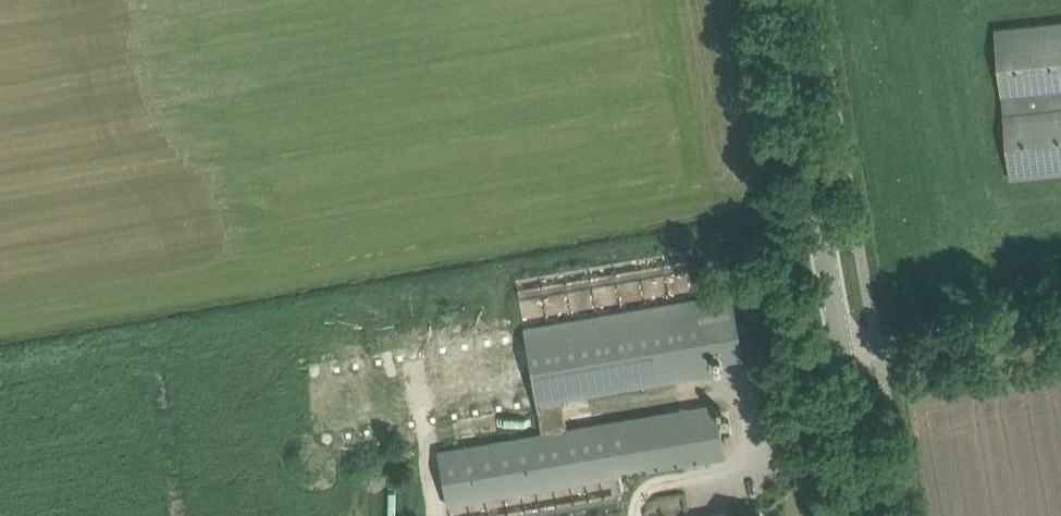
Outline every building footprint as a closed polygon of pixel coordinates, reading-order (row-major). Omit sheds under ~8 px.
[(995,27),(1012,177),(1060,172),(1060,19),(995,27)] [(562,398),(710,373),(708,364),(743,358),(732,292),(524,328),(542,433),(439,451),(448,504),(724,456),(719,426),(717,412),(721,411),(720,405),(715,405),(715,403),(567,428),(562,398)]
